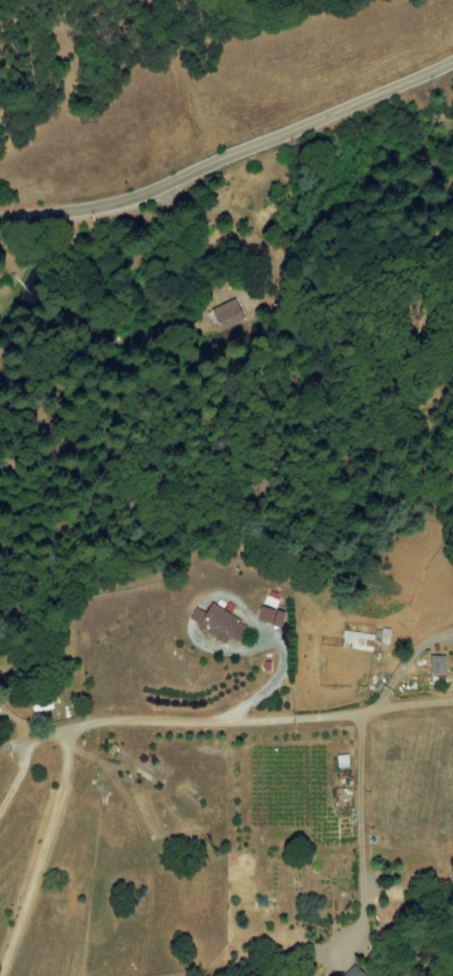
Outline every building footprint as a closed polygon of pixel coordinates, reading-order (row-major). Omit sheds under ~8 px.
[(243,319),(234,299),(212,309),(221,329),(243,319)] [(189,622),(228,641),(230,637),(239,641),(248,623),(211,605),(207,613),(196,608),(189,622)] [(259,621),(283,626),(286,612),(262,607),(259,621)] [(350,650),(373,651),(374,634),(343,632),(343,640),(351,640),(350,650)] [(446,656),(431,655),(431,673),(445,673),(446,656)]
